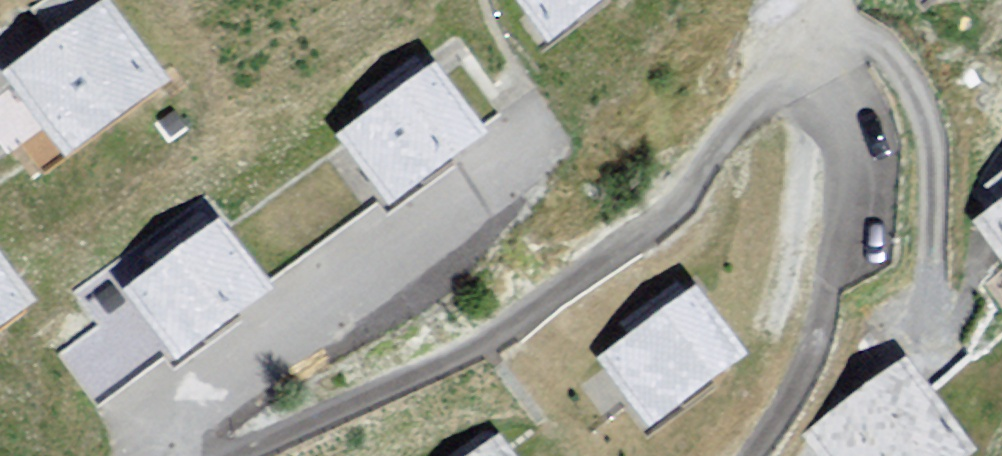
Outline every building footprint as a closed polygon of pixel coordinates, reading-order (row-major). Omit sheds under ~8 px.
[(122,0),(14,83),(81,171),(189,88),(122,0)] [(538,48),(600,0),(501,0),(538,48)] [(458,71),(356,150),(411,221),(513,142),(458,71)] [(1001,279),(1001,200),(964,227),(1001,279)] [(245,228),(144,301),(196,372),(297,298),(245,228)] [(57,314),(0,234),(0,355),(57,314)] [(690,275),(588,353),(643,424),(745,346),(690,275)] [(908,354),(798,435),(814,455),(937,455),(967,434),(908,354)] [(472,455),(513,455),(498,436),(472,455)]
